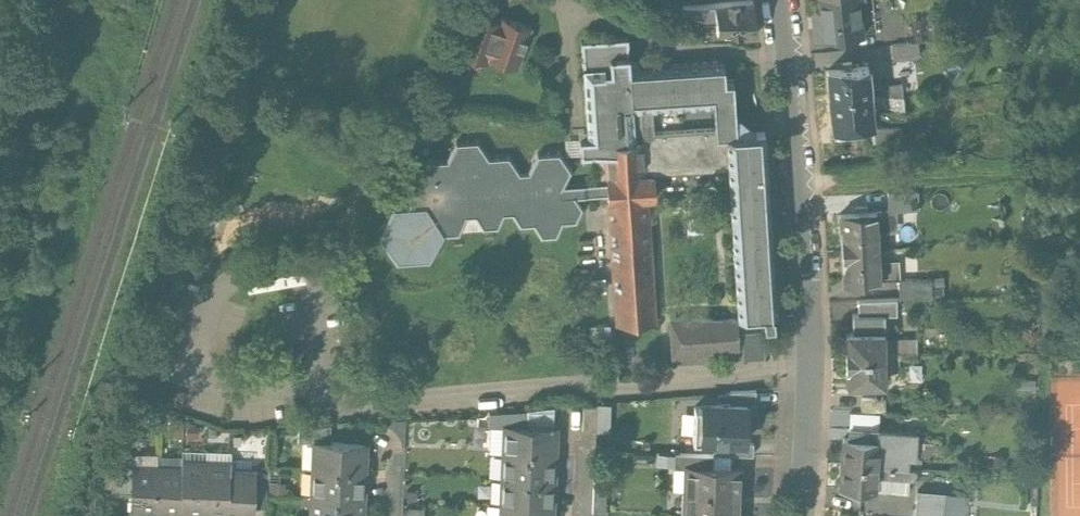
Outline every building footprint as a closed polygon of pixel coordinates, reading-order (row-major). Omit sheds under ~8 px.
[(497,19),(510,24),(517,0),(503,0),(497,19)] [(524,0),(517,0),(510,24),(530,30),(538,4),(524,0)] [(723,26),(723,28),(737,27),(760,25),(757,0),(720,0),(723,26)] [(830,47),(867,44),(863,3),(826,6),(830,47)] [(902,13),(902,16),(904,40),(954,35),(952,10),(929,13),(929,11),(902,13)] [(886,17),(888,41),(904,40),(902,16),(886,17)] [(723,28),(723,26),(709,28),(710,42),(739,39),(737,27),(723,28)] [(867,44),(871,85),(887,84),(883,42),(867,44)] [(867,44),(830,47),(832,63),(825,63),(828,88),(834,87),(834,90),(871,86),(871,85),(867,44)] [(726,89),(766,86),(762,50),(723,53),(724,67),(726,89)] [(724,67),(723,53),(692,56),(693,69),(724,67)] [(941,70),(944,93),(965,91),(963,68),(941,70)] [(930,109),(929,95),(918,96),(918,94),(903,96),(905,111),(930,109)] [(785,388),(785,379),(787,379),(774,195),(747,197),(742,136),(736,137),(735,121),(651,127),(640,118),(638,97),(592,101),(599,202),(589,203),(590,219),(614,218),(616,249),(573,252),(581,235),(568,216),(548,218),(538,236),(532,236),(520,220),(500,221),(489,205),(467,206),(457,225),(437,226),(428,245),(433,254),(427,257),(422,264),(423,271),(404,272),(389,301),(407,328),(439,326),(454,299),(469,297),(478,281),(485,281),(493,292),(510,291),(515,279),(524,278),(531,289),(544,289),(553,300),(566,299),(572,286),(586,285),(593,273),(586,262),(617,260),(626,389),(665,386),(657,264),(663,264),(662,240),(654,241),(654,238),(654,230),(737,225),(737,233),(748,381),(773,380),(774,389),(785,388)] [(841,157),(882,152),(878,119),(837,123),(841,157)] [(890,140),(891,152),(892,152),(914,150),(913,137),(890,140)] [(590,219),(589,203),(575,203),(576,220),(590,219)] [(654,230),(654,238),(737,233),(737,225),(654,230)] [(932,257),(901,259),(902,277),(932,276),(932,257)] [(855,316),(894,313),(893,296),(891,296),(889,277),(880,278),(880,277),(872,277),(872,278),(853,279),(855,316)] [(894,313),(855,316),(857,352),(875,351),(875,353),(884,352),(884,351),(893,350),(892,331),(895,331),(895,330),(894,313)] [(910,329),(895,330),(895,331),(892,331),(893,350),(911,349),(910,329)] [(945,347),(913,349),(914,367),(945,366),(945,347)] [(898,382),(898,384),(911,383),(911,368),(871,369),(872,383),(898,382)] [(899,426),(899,409),(898,384),(898,382),(872,383),(866,383),(867,400),(859,400),(860,427),(899,426)] [(747,387),(679,385),(684,423),(751,415),(747,387)] [(756,426),(779,425),(778,395),(755,396),(756,426)] [(899,409),(899,426),(912,426),(930,426),(929,408),(899,409)] [(899,426),(860,427),(860,453),(900,452),(899,442),(899,426)] [(912,426),(899,426),(899,442),(913,441),(912,426)] [(759,474),(768,474),(768,459),(742,461),(743,474),(759,473),(759,474)] [(727,511),(757,513),(759,474),(759,473),(743,474),(707,476),(705,510),(727,511)] [(539,476),(499,478),(499,493),(516,494),(516,492),(538,493),(539,476)] [(339,508),(340,490),(307,492),(307,506),(324,507),(339,508)] [(516,494),(515,515),(565,515),(566,494),(538,493),(516,492),(516,494)] [(861,498),(861,509),(871,510),(872,499),(861,498)] [(857,515),(929,515),(930,501),(894,499),(893,501),(872,499),(871,510),(861,509),(857,509),(857,515)] [(339,508),(324,507),(323,515),(373,515),(373,509),(339,508)]
